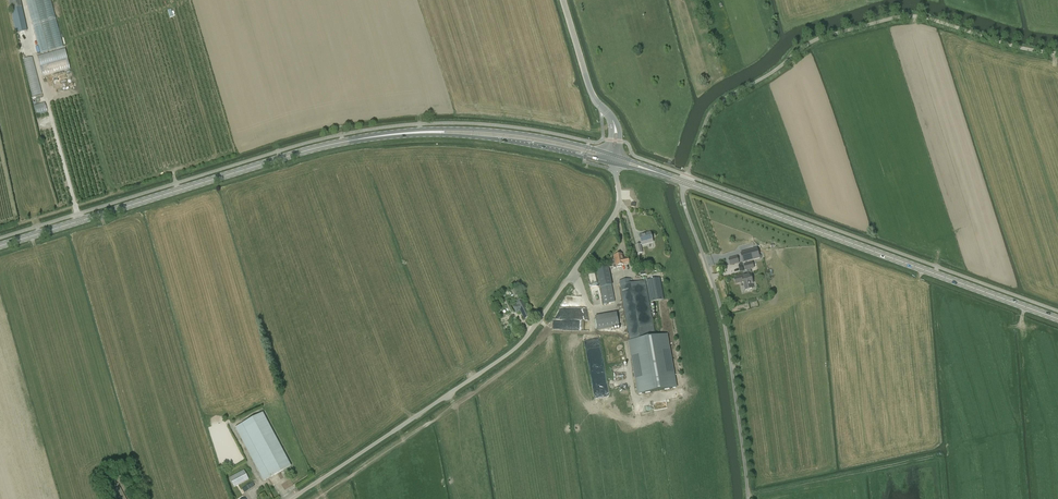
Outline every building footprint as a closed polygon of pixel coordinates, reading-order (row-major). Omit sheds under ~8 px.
[(11,10),(22,8),(20,0),(9,0),(11,10)] [(23,11),(22,8),(11,10),(12,15),(16,33),(27,31),(23,11)] [(33,102),(43,100),(33,57),(23,59),(33,102)] [(44,102),(34,105),(37,115),(47,112),(44,102)] [(643,236),(643,235),(639,236),(642,245),(653,242),(650,234),(643,236)] [(760,258),(757,248),(740,253),(743,263),(760,258)] [(621,266),(629,264),(628,258),(623,259),(622,255),(618,256),(617,255),(616,256),(615,256),(616,266),(613,267),(613,268),(621,267),(621,266)] [(739,264),(737,257),(728,259),(730,266),(739,264)] [(751,274),(750,270),(754,269),(752,262),(744,265),(745,271),(746,271),(747,275),(734,278),(736,285),(743,283),(746,291),(753,288),(752,284),(753,284),(750,274),(751,274)] [(604,304),(615,302),(613,292),(612,285),(609,267),(596,270),(600,287),(601,287),(602,294),(604,304)] [(650,302),(657,301),(664,300),(660,278),(653,279),(647,281),(650,302)] [(630,341),(629,341),(639,395),(676,388),(667,334),(656,336),(650,304),(645,281),(643,281),(631,283),(630,279),(619,281),(620,285),(630,341)] [(517,304),(517,305),(514,307),(516,313),(520,311),(524,319),(530,317),(524,305),(523,302),(522,302),(521,299),(517,301),(518,304),(517,304)] [(619,327),(617,313),(595,317),(598,331),(619,327)] [(589,320),(552,319),(552,329),(589,330),(589,320)] [(262,413),(235,428),(263,481),(291,466),(262,413)] [(249,479),(244,470),(229,478),(234,487),(249,479)] [(250,489),(255,486),(252,483),(251,484),(242,490),(244,493),(250,489)] [(120,487),(107,493),(110,498),(126,498),(120,487)]
